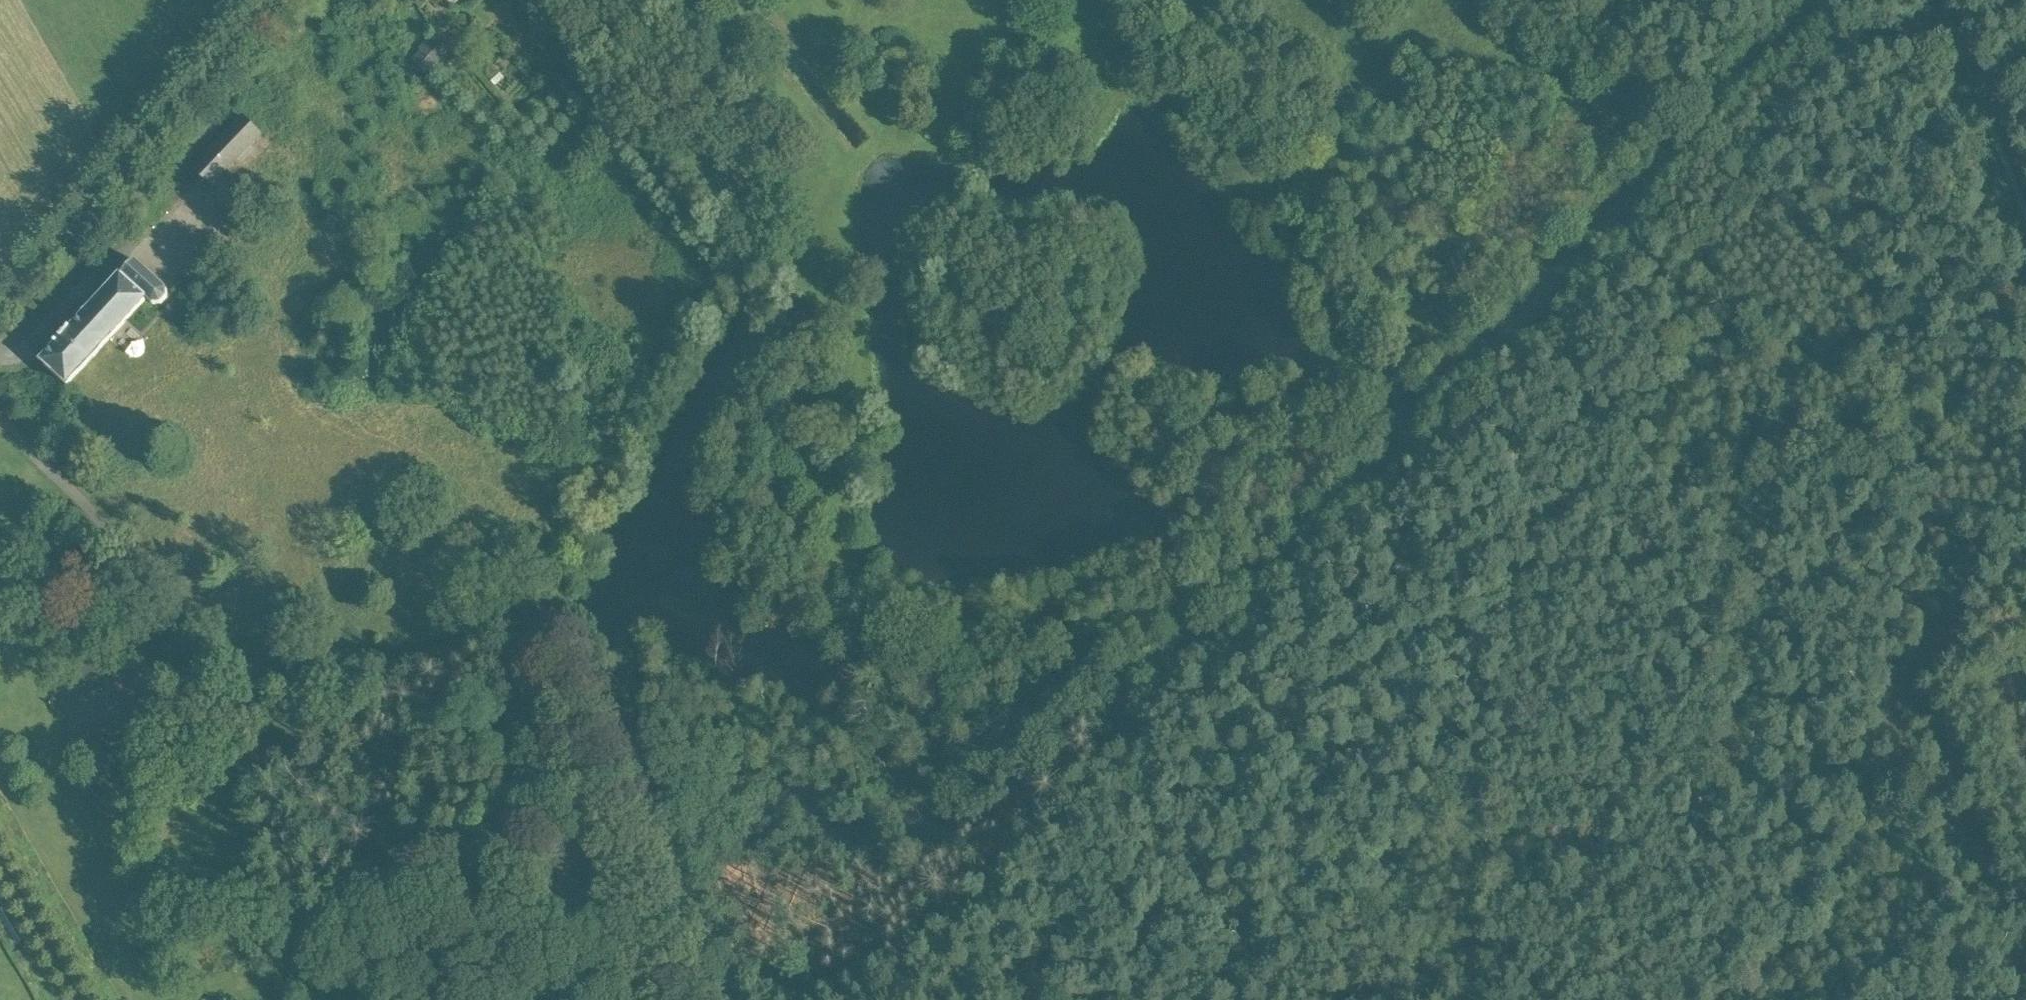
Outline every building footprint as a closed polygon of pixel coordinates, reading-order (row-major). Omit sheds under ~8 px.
[(419,48),(420,50),(412,58),(428,73),(453,47),(435,30),(419,48)] [(262,134),(243,116),(194,168),(214,187),(262,134)] [(163,303),(168,297),(168,289),(136,259),(123,273),(122,273),(41,360),(69,386),(148,298),(153,303),(163,303)]
